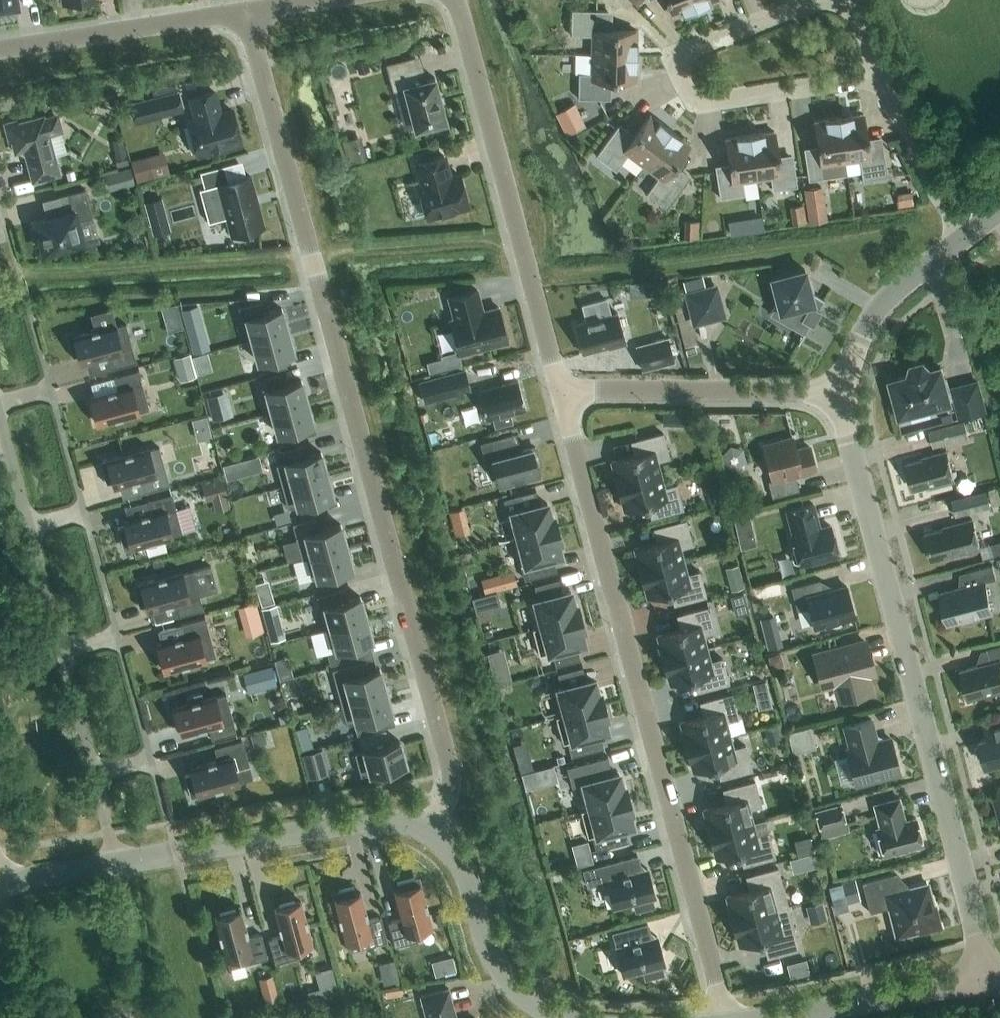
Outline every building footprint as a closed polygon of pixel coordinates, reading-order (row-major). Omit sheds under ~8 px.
[(16,0),(0,0),(0,10),(0,11),(17,8),(16,0)] [(693,0),(667,0),(673,16),(682,12),(696,7),(693,0)] [(591,53),(637,54),(637,40),(636,40),(637,29),(607,29),(607,9),(572,9),(571,34),(591,34),(591,53)] [(636,69),(637,54),(591,53),(591,72),(578,72),(578,97),(605,98),(606,78),(636,79),(636,69)] [(418,81),(412,56),(386,63),(393,89),(404,86),(415,127),(428,124),(429,128),(443,124),(442,120),(445,119),(434,76),(432,76),(433,77),(418,81)] [(355,60),(358,72),(369,69),(366,57),(355,60)] [(179,90),(153,96),(157,115),(183,109),(179,90)] [(225,145),(240,141),(232,109),(220,112),(214,91),(191,97),(197,119),(188,121),(197,153),(213,148),(213,150),(226,147),(225,145)] [(575,102),(555,111),(566,133),(585,124),(575,102)] [(853,114),(838,116),(845,161),(859,159),(862,179),(887,175),(882,140),(867,142),(863,113),(853,114)] [(628,153),(643,165),(670,128),(658,119),(658,120),(650,114),(632,138),(616,126),(595,154),(616,170),(628,153)] [(60,173),(49,134),(57,131),(60,126),(58,118),(53,115),(44,117),(44,115),(17,122),(16,119),(4,123),(9,141),(11,140),(15,152),(20,150),(21,149),(26,152),(25,153),(32,180),(60,173)] [(804,152),(808,179),(847,173),(845,161),(838,116),(824,118),(824,119),(814,120),(818,150),(804,152)] [(682,137),(670,128),(643,165),(658,176),(646,192),(666,207),(687,179),(672,167),(690,143),(682,137)] [(764,131),(750,133),(756,179),(770,176),(772,189),(797,185),(793,158),(779,160),(774,130),(764,132),(764,131)] [(743,181),(756,179),(750,133),(735,136),(725,138),(730,167),(715,170),(720,197),(744,193),(743,181)] [(114,153),(117,167),(128,164),(125,150),(114,153)] [(160,174),(154,153),(131,159),(136,181),(160,174)] [(417,161),(423,184),(419,185),(427,215),(468,204),(460,174),(449,177),(444,155),(417,161)] [(204,188),(218,184),(231,234),(263,225),(250,175),(228,180),(224,165),(200,171),(204,188)] [(134,182),(130,166),(116,170),(121,186),(134,182)] [(68,179),(76,176),(74,169),(65,171),(68,179)] [(822,185),(803,188),(807,209),(825,206),(822,185)] [(36,242),(40,241),(43,250),(64,245),(65,249),(84,244),(78,219),(92,215),(85,188),(58,195),(63,212),(31,221),(36,242)] [(164,207),(161,196),(144,201),(147,211),(164,207)] [(790,205),(793,223),(807,220),(804,203),(790,205)] [(817,309),(824,298),(823,298),(822,298),(810,291),(804,268),(771,277),(777,302),(771,313),(803,331),(797,342),(798,342),(810,322),(812,324),(820,311),(817,309)] [(629,294),(658,293),(657,279),(629,281),(629,294)] [(694,322),(719,316),(711,286),(686,293),(694,322)] [(450,319),(459,352),(507,340),(498,306),(482,310),(477,289),(449,296),(454,318),(450,319)] [(282,307),(265,312),(261,300),(238,306),(247,341),(252,340),(252,339),(287,329),(282,307)] [(218,345),(204,302),(188,307),(203,350),(218,345)] [(165,320),(180,316),(176,303),(161,306),(165,320)] [(108,355),(112,367),(136,361),(126,323),(115,325),(111,308),(90,313),(95,330),(74,336),(81,362),(108,355)] [(575,323),(582,352),(608,345),(609,347),(625,343),(617,312),(575,323)] [(287,329),(252,339),(252,340),(258,360),(260,360),(264,372),(275,369),(272,357),(293,351),(287,329)] [(639,358),(642,369),(674,360),(668,338),(652,342),(655,354),(639,358)] [(195,375),(189,353),(174,357),(180,379),(195,375)] [(961,417),(986,410),(978,381),(947,389),(941,367),(931,370),(923,362),(912,365),(909,375),(892,380),(901,414),(956,399),(961,417)] [(463,369),(418,381),(423,402),(469,390),(463,369)] [(114,376),(117,389),(90,396),(97,423),(138,411),(148,408),(138,370),(114,376)] [(271,411),(307,401),(301,379),(279,385),(276,373),(265,376),(268,388),(266,389),(271,411)] [(525,407),(518,381),(479,391),(486,418),(492,416),(494,426),(513,422),(510,412),(525,407)] [(214,392),(217,416),(238,413),(235,389),(214,392)] [(307,401),(271,411),(277,432),(280,432),(283,444),(294,441),(291,429),(313,423),(307,401)] [(204,414),(191,418),(197,438),(210,435),(204,414)] [(964,421),(929,430),(934,447),(968,437),(964,421)] [(617,484),(660,472),(657,459),(669,456),(662,431),(636,438),(640,452),(611,460),(617,484)] [(493,459),(500,485),(539,474),(536,464),(540,463),(535,446),(519,451),(514,434),(482,443),(487,461),(493,459)] [(772,496),(799,489),(795,474),(815,468),(809,446),(795,450),(792,437),(763,445),(772,479),(767,480),(772,496)] [(276,464),(282,485),(327,473),(321,451),(308,455),(305,443),(282,449),(285,461),(276,464)] [(747,460),(743,447),(730,443),(720,453),(723,466),(737,470),(747,460)] [(144,491),(169,485),(159,446),(149,449),(148,448),(113,458),(107,459),(108,464),(103,466),(106,481),(112,480),(114,485),(141,478),(144,491)] [(931,486),(954,480),(947,451),(923,457),(923,459),(907,463),(913,489),(930,484),(931,486)] [(664,486),(660,472),(617,484),(623,508),(653,500),(656,514),(683,507),(676,483),(664,486)] [(282,485),(288,507),(300,504),(303,516),(314,513),(311,501),(333,495),(327,473),(282,485)] [(230,505),(223,477),(202,482),(206,499),(212,497),(215,509),(230,505)] [(507,513),(513,538),(557,527),(553,514),(550,515),(547,502),(538,504),(535,490),(511,496),(515,510),(507,513)] [(987,490),(952,499),(957,516),(991,506),(987,490)] [(125,525),(118,527),(122,544),(129,542),(131,546),(172,535),(172,534),(182,532),(172,493),(148,500),(151,513),(124,520),(125,525)] [(799,564),(838,554),(830,524),(819,527),(812,502),(786,509),(793,534),(791,535),(795,548),(792,551),(794,559),(798,560),(799,564)] [(456,507),(459,532),(477,530),(474,505),(456,507)] [(733,514),(737,530),(752,527),(748,510),(733,514)] [(346,545),(340,523),(318,529),(315,517),(304,520),(307,532),(295,536),(301,558),(306,557),(306,556),(346,545)] [(640,571),(684,560),(680,546),(692,543),(686,519),(659,526),(663,540),(634,547),(640,571)] [(980,548),(973,519),(943,527),(944,529),(925,533),(932,559),(950,554),(951,556),(980,548)] [(557,527),(513,538),(520,564),(521,564),(525,578),(556,569),(552,555),(560,553),(557,540),(560,540),(557,527)] [(306,557),(312,578),(319,576),(322,588),(334,585),(330,573),(352,567),(346,545),(306,556),(306,557)] [(687,573),(684,560),(640,571),(646,595),(676,587),(679,601),(706,594),(699,570),(687,573)] [(993,612),(985,581),(997,578),(993,564),(966,571),(969,585),(941,593),(949,623),(962,620),(963,622),(972,623),(980,618),(979,615),(993,612)] [(141,583),(142,588),(134,590),(139,606),(146,604),(148,609),(175,602),(179,615),(203,608),(199,594),(218,589),(211,565),(182,573),(182,572),(141,583)] [(741,577),(728,580),(730,590),(743,586),(741,577)] [(532,627),(532,628),(580,615),(577,603),(574,603),(570,590),(562,592),(558,578),(535,585),(538,599),(530,601),(537,626),(532,627)] [(813,625),(854,614),(846,585),(820,592),(817,579),(791,586),(797,609),(808,606),(813,625)] [(317,595),(326,628),(366,617),(360,596),(348,599),(344,587),(317,595)] [(274,601),(271,590),(258,594),(262,605),(274,601)] [(260,613),(256,600),(238,605),(242,618),(260,613)] [(271,608),(278,637),(287,635),(280,605),(271,608)] [(657,634),(663,658),(707,647),(703,633),(715,630),(709,606),(682,613),(686,626),(657,634)] [(580,615),(532,628),(539,653),(552,650),(556,664),(579,658),(575,644),(584,641),(580,628),(583,628),(580,615)] [(205,617),(181,623),(185,636),(157,644),(164,670),(205,659),(205,658),(215,655),(205,617)] [(326,628),(332,650),(339,648),(342,660),(353,657),(350,645),(372,639),(366,617),(326,628)] [(766,636),(769,651),(783,647),(779,632),(766,636)] [(873,671),(865,641),(817,654),(815,659),(821,681),(826,684),(839,680),(842,694),(847,697),(866,692),(869,687),(865,673),(873,671)] [(999,690),(999,645),(986,649),(989,662),(961,669),(969,698),(999,690)] [(707,647),(663,658),(669,682),(699,674),(702,688),(729,681),(722,657),(710,660),(707,647)] [(780,652),(768,655),(771,667),(783,664),(780,652)] [(335,680),(341,702),(386,689),(380,668),(369,670),(366,659),(343,665),(346,677),(335,680)] [(272,664),(256,668),(261,688),(277,684),(272,664)] [(555,715),(555,716),(603,703),(600,691),(597,692),(594,679),(585,681),(582,667),(558,673),(562,687),(553,689),(560,714),(555,715)] [(766,705),(781,702),(774,677),(760,680),(766,705)] [(386,689),(341,702),(347,723),(358,720),(361,732),(385,726),(381,714),(392,711),(386,689)] [(212,738),(236,732),(226,694),(216,696),(215,695),(203,699),(202,692),(187,696),(188,703),(174,706),(181,733),(209,725),(212,738)] [(680,721),(686,745),(730,734),(726,720),(738,717),(732,693),(705,700),(709,714),(680,721)] [(603,703),(555,716),(562,742),(567,740),(571,754),(603,746),(599,732),(607,730),(604,717),(607,716),(603,703)] [(899,771),(891,738),(877,741),(871,718),(844,725),(850,749),(846,750),(855,782),(859,781),(860,783),(874,780),(873,778),(899,771)] [(987,726),(990,737),(979,740),(986,764),(999,760),(999,722),(987,726)] [(807,727),(788,732),(790,742),(810,737),(807,727)] [(266,741),(263,730),(251,734),(254,745),(266,741)] [(730,734),(686,745),(692,769),(722,762),(725,776),(752,769),(745,744),(733,747),(730,734)] [(192,795),(239,782),(239,781),(253,778),(243,740),(215,747),(218,760),(191,767),(192,772),(186,774),(192,795)] [(399,740),(354,752),(360,775),(378,770),(379,773),(391,770),(390,767),(405,762),(399,740)] [(328,772),(322,748),(301,754),(308,778),(328,772)] [(580,809),(580,810),(628,797),(625,785),(622,786),(618,772),(612,774),(607,755),(566,765),(571,786),(579,784),(585,808),(580,809)] [(709,832),(753,821),(749,807),(761,804),(755,780),(728,787),(732,801),(703,808),(709,832)] [(628,797),(580,810),(587,835),(593,834),(596,848),(627,840),(624,826),(632,824),(629,810),(632,810),(628,797)] [(923,844),(915,817),(905,819),(899,797),(873,804),(879,826),(876,827),(883,854),(900,850),(901,853),(914,849),(913,846),(923,844)] [(815,809),(822,836),(849,829),(842,802),(815,809)] [(756,834),(753,821),(709,832),(715,856),(745,849),(748,863),(775,856),(768,831),(756,834)] [(588,884),(607,879),(614,907),(634,902),(636,910),(653,905),(651,897),(655,896),(647,867),(641,869),(637,854),(583,868),(588,884)] [(728,904),(732,919),(788,907),(778,867),(751,874),(755,888),(726,895),(728,904)] [(919,931),(940,926),(934,905),(932,905),(927,884),(897,891),(892,873),(862,881),(870,912),(889,906),(897,935),(918,929),(919,931)] [(414,878),(397,883),(399,889),(394,890),(402,918),(389,921),(395,945),(418,939),(415,929),(432,924),(420,883),(415,884),(414,878)] [(860,899),(855,878),(841,881),(847,902),(860,899)] [(346,940),(349,950),(387,940),(381,916),(368,919),(361,892),(356,893),(354,887),(337,891),(339,897),(334,899),(345,940),(346,940)] [(298,956),(295,946),(312,941),(301,900),(274,907),(282,935),(269,938),(276,962),(298,956)] [(822,900),(809,903),(814,922),(827,918),(822,900)] [(799,947),(788,907),(732,919),(736,935),(739,943),(768,935),(773,954),(799,947)] [(268,957),(261,933),(248,936),(241,909),(215,916),(226,957),(227,957),(229,967),(268,957)] [(623,974),(643,969),(646,977),(663,973),(661,964),(664,964),(659,944),(655,945),(653,936),(651,937),(647,922),(613,931),(616,946),(623,974)] [(389,980),(406,978),(403,957),(387,959),(389,980)] [(276,992),(262,984),(254,998),(268,1006),(276,992)] [(448,987),(420,995),(427,1017),(456,1017),(448,987)]
